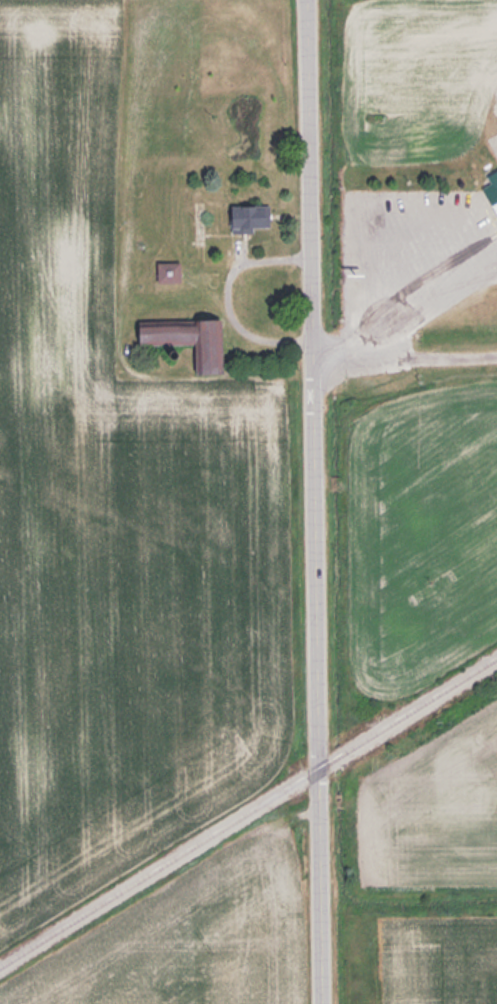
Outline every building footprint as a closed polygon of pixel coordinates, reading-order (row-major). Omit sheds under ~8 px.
[(486,174),(491,182),(484,186),(496,212),(496,169),(486,174)] [(272,229),(272,204),(233,204),(233,229),(272,229)] [(181,262),(159,262),(159,281),(181,281),(181,262)] [(223,320),(140,321),(141,345),(197,344),(198,374),(224,374),(223,320)]
